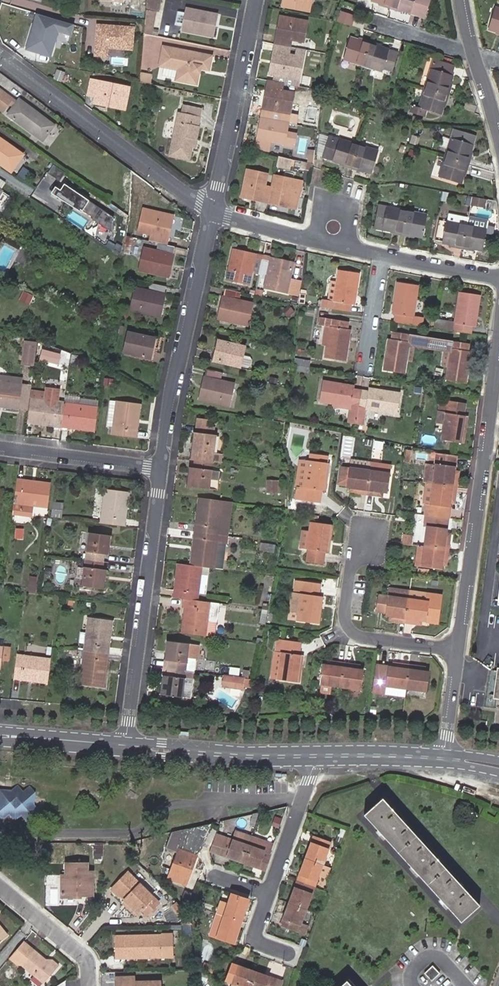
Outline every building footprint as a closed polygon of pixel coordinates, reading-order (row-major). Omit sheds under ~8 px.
[(161,0),(148,0),(147,10),(144,33),(153,35),(161,0)] [(284,7),(309,11),(311,0),(285,0),(284,7)] [(390,9),(392,0),(371,0),(379,3),(384,4),(383,7),(390,9)] [(390,9),(396,11),(396,9),(402,11),(410,13),(425,18),(430,0),(392,0),(390,9)] [(495,8),(489,29),(496,32),(498,32),(498,9),(495,8)] [(217,15),(186,9),(182,31),(213,37),(215,27),(213,26),(213,23),(215,23),(217,15)] [(350,26),(354,16),(341,11),(337,22),(350,26)] [(51,54),(55,39),(53,38),(56,29),(71,33),(73,24),(38,13),(35,22),(38,23),(35,32),(32,31),(27,48),(51,54)] [(275,44),(290,47),(291,40),(304,42),(308,22),(282,17),(280,29),(278,28),(275,44)] [(134,25),(95,22),(92,58),(107,59),(108,48),(133,50),(134,25)] [(68,43),(71,33),(56,29),(53,38),(55,39),(68,43)] [(362,66),(370,41),(364,39),(363,42),(359,40),(350,37),(343,60),(362,66)] [(378,44),(370,41),(362,66),(382,72),(383,69),(392,71),(398,53),(382,47),(377,46),(378,44)] [(208,66),(211,52),(162,42),(159,56),(164,57),(161,71),(176,74),(175,76),(197,80),(198,70),(201,70),(202,65),(208,66)] [(290,47),(275,44),(269,75),(275,76),(274,82),(283,84),(298,87),(304,58),(305,50),(297,48),(295,56),(288,55),(290,47)] [(431,68),(424,89),(449,96),(450,89),(449,89),(450,83),(453,75),(451,75),(454,65),(435,59),(432,69),(431,68)] [(61,81),(64,72),(58,69),(54,79),(61,81)] [(141,70),(140,82),(152,84),(154,72),(141,70)] [(108,103),(108,106),(125,109),(130,87),(91,80),(88,95),(95,96),(94,101),(108,103)] [(283,84),(274,82),(268,81),(265,97),(267,97),(264,109),(290,114),(294,93),(282,91),(283,84)] [(449,96),(424,89),(418,107),(412,105),(409,112),(425,117),(427,111),(440,115),(442,107),(444,102),(447,102),(449,96)] [(10,99),(0,91),(0,92),(0,107),(3,109),(8,102),(10,99)] [(16,103),(13,106),(13,107),(7,115),(42,141),(54,125),(19,99),(16,103)] [(201,113),(203,104),(184,100),(182,109),(201,113)] [(182,109),(180,108),(171,151),(190,155),(194,135),(197,135),(200,121),(199,121),(201,113),(182,109)] [(286,132),(288,123),(261,118),(255,148),(268,151),(271,141),(284,144),(285,144),(285,145),(293,147),(296,134),(286,132)] [(323,157),(327,141),(328,137),(319,135),(317,155),(323,157)] [(23,154),(0,138),(0,165),(11,172),(23,154)] [(344,166),(351,168),(358,145),(339,138),(339,140),(338,144),(327,141),(323,157),(322,157),(340,163),(344,165),(344,166)] [(444,158),(469,166),(471,159),(469,158),(470,153),(473,145),(451,138),(444,158)] [(358,145),(351,168),(356,170),(357,168),(362,170),(371,173),(378,151),(358,145)] [(315,150),(309,149),(307,158),(307,159),(307,162),(313,164),(315,150)] [(467,172),(469,166),(444,158),(438,177),(461,184),(463,177),(465,171),(467,172)] [(47,174),(59,180),(62,172),(51,166),(47,174)] [(253,200),(268,203),(272,187),(265,186),(267,175),(247,170),(242,196),(254,198),(253,200)] [(302,182),(274,176),(272,187),(268,203),(296,209),(302,182)] [(93,218),(113,232),(114,217),(65,183),(58,194),(72,204),(74,202),(94,217),(93,218)] [(470,206),(489,207),(490,199),(471,197),(470,206)] [(394,234),(402,235),(406,211),(379,206),(375,225),(382,226),(381,229),(389,231),(394,232),(394,234)] [(149,241),(159,243),(167,245),(170,228),(168,228),(171,215),(143,209),(138,231),(151,234),(149,241)] [(406,211),(402,235),(409,237),(409,234),(414,235),(423,237),(427,215),(406,211)] [(453,248),(462,249),(467,224),(446,220),(442,244),(450,245),(454,246),(453,248)] [(467,224),(462,249),(469,250),(469,248),(473,249),(483,251),(487,228),(467,224)] [(23,241),(7,233),(7,234),(3,242),(18,250),(23,241)] [(125,235),(124,243),(131,245),(133,237),(125,235)] [(168,277),(175,247),(167,245),(159,243),(157,251),(144,248),(139,270),(168,277)] [(260,272),(263,257),(234,250),(227,280),(249,284),(252,270),(260,272)] [(293,264),(263,257),(260,272),(268,274),(265,288),(296,294),(299,280),(290,278),(293,264)] [(321,300),(320,307),(350,312),(351,304),(355,305),(359,274),(339,270),(337,281),(334,301),(327,300),(321,299),(321,300)] [(334,301),(337,281),(331,280),(327,300),(334,301)] [(396,315),(394,322),(421,326),(422,319),(413,317),(419,286),(397,282),(392,314),(396,315)] [(164,294),(166,286),(150,283),(148,290),(135,288),(131,310),(159,316),(164,294)] [(241,293),(225,289),(218,319),(247,326),(252,303),(240,300),(241,293)] [(34,296),(24,291),(19,300),(30,304),(34,296)] [(435,319),(434,328),(470,334),(471,326),(475,327),(480,296),(459,292),(454,323),(435,319)] [(289,305),(282,310),(288,318),(294,312),(289,305)] [(329,327),(326,347),(325,358),(345,362),(351,330),(347,329),(348,322),(328,319),(321,317),(319,325),(325,326),(329,327)] [(150,358),(154,338),(128,332),(123,353),(150,358)] [(415,347),(430,350),(432,339),(392,332),(391,339),(389,339),(384,371),(404,374),(406,361),(409,346),(415,347)] [(432,339),(430,350),(443,351),(449,353),(447,368),(444,380),(466,384),(471,352),(467,351),(469,344),(432,339)] [(243,355),(245,346),(219,340),(214,361),(240,367),(247,368),(250,366),(251,360),(249,357),(243,355)] [(31,365),(34,343),(25,342),(22,363),(31,365)] [(46,348),(37,348),(36,358),(45,359),(46,351),(53,353),(68,359),(70,354),(54,348),(47,346),(46,348)] [(412,362),(415,347),(409,346),(406,361),(412,362)] [(449,353),(443,351),(441,367),(447,368),(449,353)] [(295,358),(294,364),(297,365),(309,367),(310,361),(295,358)] [(221,380),(223,373),(207,369),(200,400),(229,407),(234,383),(221,380)] [(3,403),(3,407),(19,409),(22,385),(7,382),(8,376),(0,375),(0,403),(3,403)] [(23,378),(8,376),(7,382),(22,385),(23,378)] [(357,417),(361,390),(354,389),(354,386),(323,381),(319,401),(332,404),(350,407),(349,416),(357,417)] [(22,385),(19,409),(26,410),(30,386),(22,385)] [(357,417),(356,425),(362,426),(365,409),(371,410),(383,412),(397,414),(400,394),(368,388),(368,391),(361,390),(357,417)] [(57,394),(31,391),(27,422),(42,424),(43,421),(54,422),(53,426),(61,427),(64,403),(56,402),(57,394)] [(80,396),(65,395),(64,403),(79,405),(80,396)] [(134,421),(138,421),(140,404),(109,400),(106,426),(113,427),(112,434),(133,437),(134,421)] [(448,404),(446,412),(442,433),(441,440),(463,443),(467,416),(464,415),(466,404),(448,401),(448,404)] [(79,405),(64,403),(61,427),(68,428),(69,424),(79,426),(78,429),(94,431),(98,407),(79,405)] [(438,410),(446,412),(448,404),(439,403),(438,410)] [(442,433),(446,412),(438,410),(434,432),(442,433)] [(193,451),(192,459),(194,460),(212,462),(213,454),(216,435),(213,435),(214,427),(207,426),(208,420),(197,418),(194,443),(197,443),(196,451),(193,451)] [(455,471),(457,455),(437,451),(436,465),(433,485),(456,488),(458,481),(453,480),(455,471)] [(212,462),(220,463),(221,455),(213,454),(212,462)] [(311,461),(308,460),(306,469),(298,468),(295,486),(300,487),(297,500),(320,503),(322,491),(324,491),(328,464),(327,464),(328,457),(318,456),(317,462),(311,461)] [(299,459),(298,468),(306,469),(308,460),(299,459)] [(211,470),(212,462),(194,460),(193,468),(192,475),(189,475),(187,486),(209,490),(210,479),(210,478),(211,470)] [(370,470),(371,463),(351,460),(350,467),(370,470)] [(382,465),(371,463),(370,470),(366,496),(372,496),(373,492),(383,493),(387,494),(390,473),(381,472),(382,465)] [(433,485),(436,465),(426,463),(423,483),(425,484),(433,485)] [(350,467),(339,466),(337,485),(346,486),(345,488),(350,488),(359,490),(358,494),(366,496),(370,470),(350,467)] [(219,471),(211,470),(210,478),(210,479),(218,480),(219,471)] [(16,479),(12,514),(31,516),(33,505),(48,507),(51,483),(33,481),(33,484),(23,483),(24,480),(16,479)] [(276,492),(277,481),(267,481),(267,492),(276,492)] [(433,485),(425,484),(422,503),(426,504),(430,505),(433,485)] [(456,495),(456,488),(433,485),(430,505),(426,504),(424,515),(448,518),(450,504),(451,495),(456,495)] [(123,509),(127,510),(129,492),(105,489),(101,523),(121,526),(123,509)] [(196,525),(195,532),(197,532),(219,535),(224,500),(199,497),(197,516),(200,517),(199,525),(196,525)] [(227,536),(232,502),(224,500),(219,535),(227,536)] [(53,502),(52,515),(59,516),(61,503),(53,502)] [(424,546),(448,550),(449,542),(445,541),(446,533),(448,518),(424,515),(423,526),(427,526),(424,546)] [(328,552),(332,525),(310,522),(309,531),(303,530),(300,549),(306,550),(304,562),(323,564),(326,551),(328,552)] [(85,559),(103,562),(104,554),(105,545),(109,546),(111,535),(89,532),(85,559)] [(226,544),(227,536),(219,535),(197,532),(196,548),(193,547),(190,565),(202,567),(214,568),(218,543),(226,544)] [(402,536),(401,543),(411,545),(412,537),(402,536)] [(214,568),(223,569),(226,544),(218,543),(214,568)] [(274,552),(275,546),(261,543),(260,550),(274,552)] [(424,546),(417,545),(414,566),(422,567),(424,546)] [(447,557),(448,550),(424,546),(422,567),(441,570),(441,567),(443,557),(447,557)] [(102,568),(103,562),(85,559),(82,586),(104,589),(105,578),(101,577),(102,568)] [(183,599),(198,601),(199,593),(200,584),(201,575),(202,567),(190,565),(178,563),(176,581),(179,582),(177,598),(183,599)] [(429,569),(418,568),(417,577),(428,578),(429,569)] [(200,584),(199,593),(206,594),(209,575),(201,575),(200,584)] [(301,593),(298,613),(297,621),(318,624),(322,597),(319,596),(320,584),(294,580),(293,592),(301,593)] [(35,589),(36,584),(28,583),(25,587),(25,590),(37,592),(35,589)] [(409,600),(406,623),(413,625),(414,620),(422,621),(436,623),(441,596),(411,591),(409,600)] [(290,612),(298,613),(301,593),(293,592),(290,612)] [(397,622),(406,623),(409,600),(378,595),(376,612),(385,613),(385,616),(390,617),(398,618),(397,622)] [(214,637),(219,603),(198,601),(183,599),(182,607),(184,608),(188,608),(187,615),(183,615),(181,632),(214,637)] [(268,610),(262,609),(259,623),(265,624),(268,610)] [(86,643),(85,651),(104,653),(106,637),(111,637),(113,620),(90,617),(87,633),(81,632),(80,642),(86,643)] [(277,681),(299,683),(303,655),(300,655),(302,643),(275,640),(274,651),(281,652),(277,679),(277,681)] [(168,668),(186,670),(188,658),(195,659),(197,659),(199,645),(167,641),(165,654),(170,654),(168,668)] [(10,647),(2,646),(0,660),(8,661),(10,647)] [(104,653),(85,651),(81,684),(104,687),(107,670),(102,670),(104,653)] [(271,678),(277,679),(281,652),(274,651),(271,678)] [(30,676),(29,681),(48,683),(51,659),(16,654),(14,674),(30,676)] [(195,659),(188,658),(186,670),(193,671),(195,659)] [(331,686),(341,687),(344,663),(335,662),(334,665),(326,665),(322,664),(320,684),(331,686)] [(399,668),(376,665),(372,692),(384,694),(385,686),(406,689),(410,664),(400,662),(399,668)] [(344,663),(341,687),(362,690),(365,669),(361,669),(353,668),(353,664),(344,663)] [(410,664),(406,689),(426,691),(429,671),(426,671),(419,670),(419,665),(410,664)] [(238,675),(239,669),(230,667),(228,673),(238,675)] [(193,679),(194,671),(186,670),(168,668),(167,676),(166,684),(162,683),(161,695),(181,698),(184,678),(193,679)] [(244,678),(242,677),(224,675),(223,686),(242,689),(244,678)] [(193,679),(184,678),(181,698),(191,699),(193,679)] [(331,686),(320,684),(320,692),(330,694),(331,686)] [(405,697),(406,689),(385,686),(384,694),(405,697)] [(0,789),(0,818),(2,820),(8,815),(13,821),(21,815),(26,823),(36,814),(36,792),(30,785),(23,791),(18,785),(11,790),(0,789)] [(479,905),(383,798),(364,814),(461,922),(479,905)] [(346,830),(341,829),(338,837),(343,839),(346,830)] [(233,840),(225,837),(220,851),(230,854),(229,859),(242,863),(249,845),(246,844),(248,839),(235,834),(233,840)] [(275,843),(252,835),(249,845),(271,853),(275,843)] [(313,836),(310,845),(315,847),(318,837),(313,836)] [(305,858),(323,865),(329,849),(330,849),(332,842),(318,837),(315,847),(310,845),(305,858)] [(200,847),(181,841),(168,880),(186,886),(200,847)] [(271,853),(249,845),(242,863),(253,867),(255,863),(266,867),(271,853)] [(331,867),(323,865),(305,858),(297,881),(302,882),(315,887),(318,877),(326,879),(331,867)] [(66,883),(61,883),(61,898),(76,898),(76,892),(83,892),(83,896),(93,896),(93,872),(87,872),(87,864),(66,863),(66,875),(66,883)] [(266,867),(255,863),(253,867),(265,871),(266,867)] [(124,899),(138,913),(141,910),(146,914),(159,902),(128,871),(112,887),(124,899)] [(297,881),(293,891),(298,893),(302,882),(297,881)] [(307,909),(315,887),(302,882),(298,893),(293,891),(289,903),(307,909)] [(245,911),(250,899),(233,893),(225,915),(237,920),(241,909),(245,911)] [(135,916),(138,913),(124,899),(122,903),(135,916)] [(301,923),(307,909),(289,903),(281,926),(305,935),(308,926),(301,923)] [(241,909),(237,920),(242,922),(245,911),(241,909)] [(238,931),(234,929),(237,920),(225,915),(217,912),(209,935),(234,944),(238,931)] [(144,953),(162,952),(173,952),(174,935),(114,936),(115,958),(144,958),(144,953)] [(50,963),(23,941),(11,957),(19,963),(44,984),(59,965),(52,960),(50,963)] [(11,957),(8,959),(16,966),(19,963),(11,957)] [(215,966),(204,962),(202,969),(210,973),(212,973),(215,966)] [(440,973),(433,966),(426,973),(432,981),(440,973)] [(255,971),(243,967),(241,971),(231,967),(226,981),(232,983),(231,985),(249,985),(255,971)] [(208,974),(200,971),(198,977),(206,979),(208,974)] [(283,982),(276,979),(275,983),(265,979),(266,975),(255,971),(249,985),(281,985),(283,982)]
